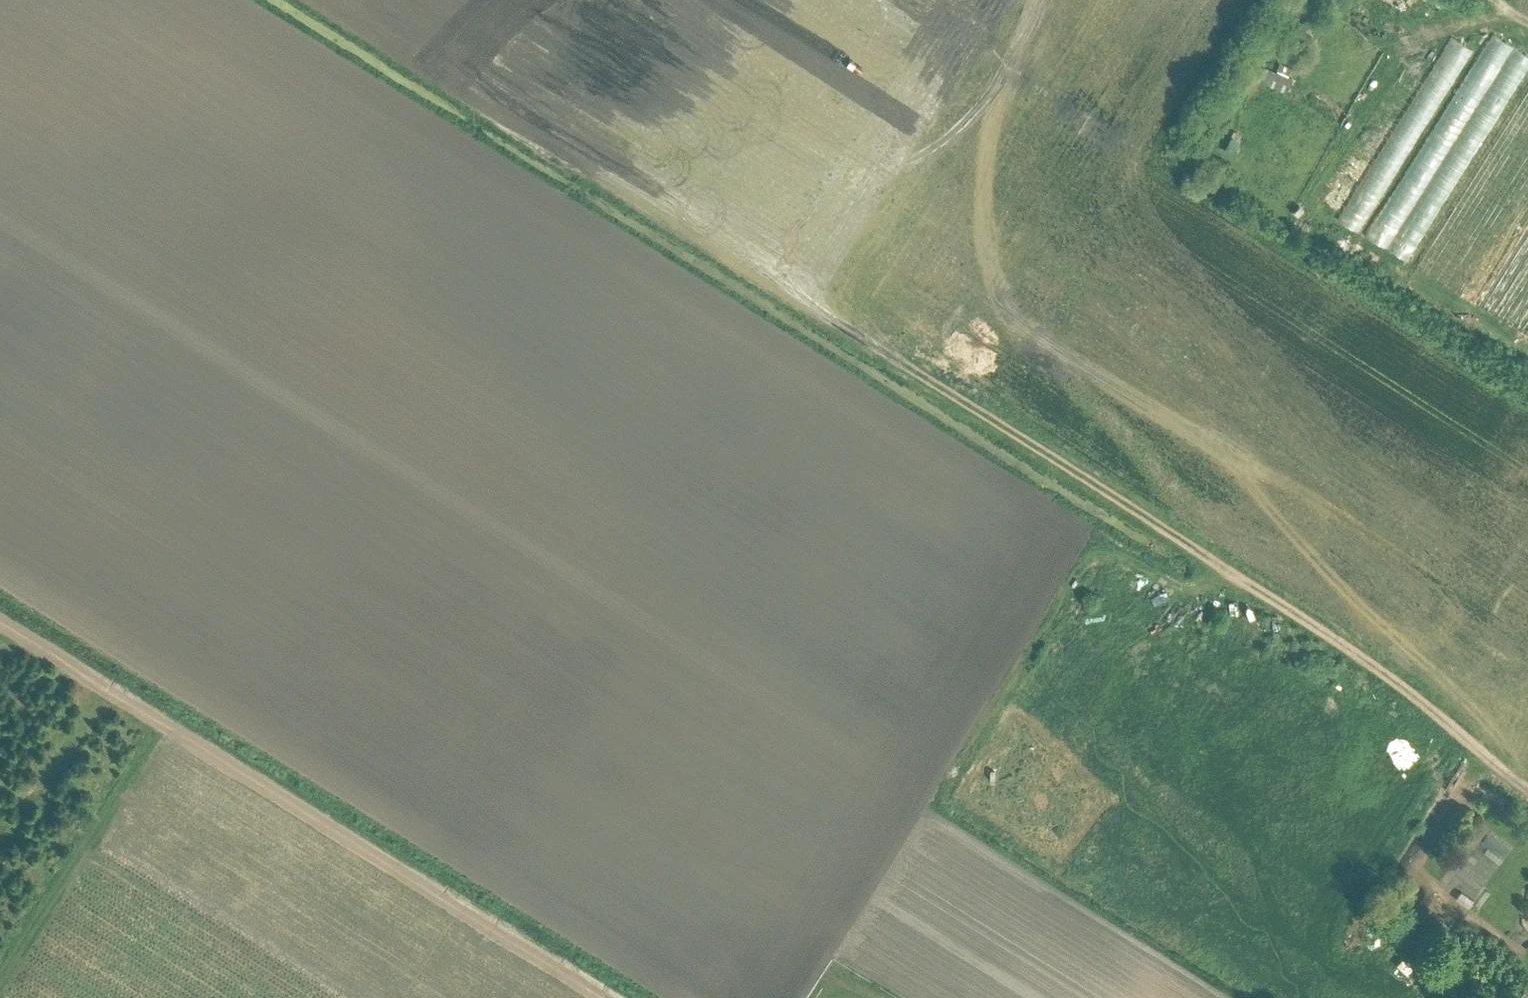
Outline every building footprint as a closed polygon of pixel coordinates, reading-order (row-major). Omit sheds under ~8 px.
[(1231,138),(1225,149),(1232,153),(1238,143),(1231,138)] [(1526,985),(1517,997),(1527,997),(1527,986),(1526,985)]
